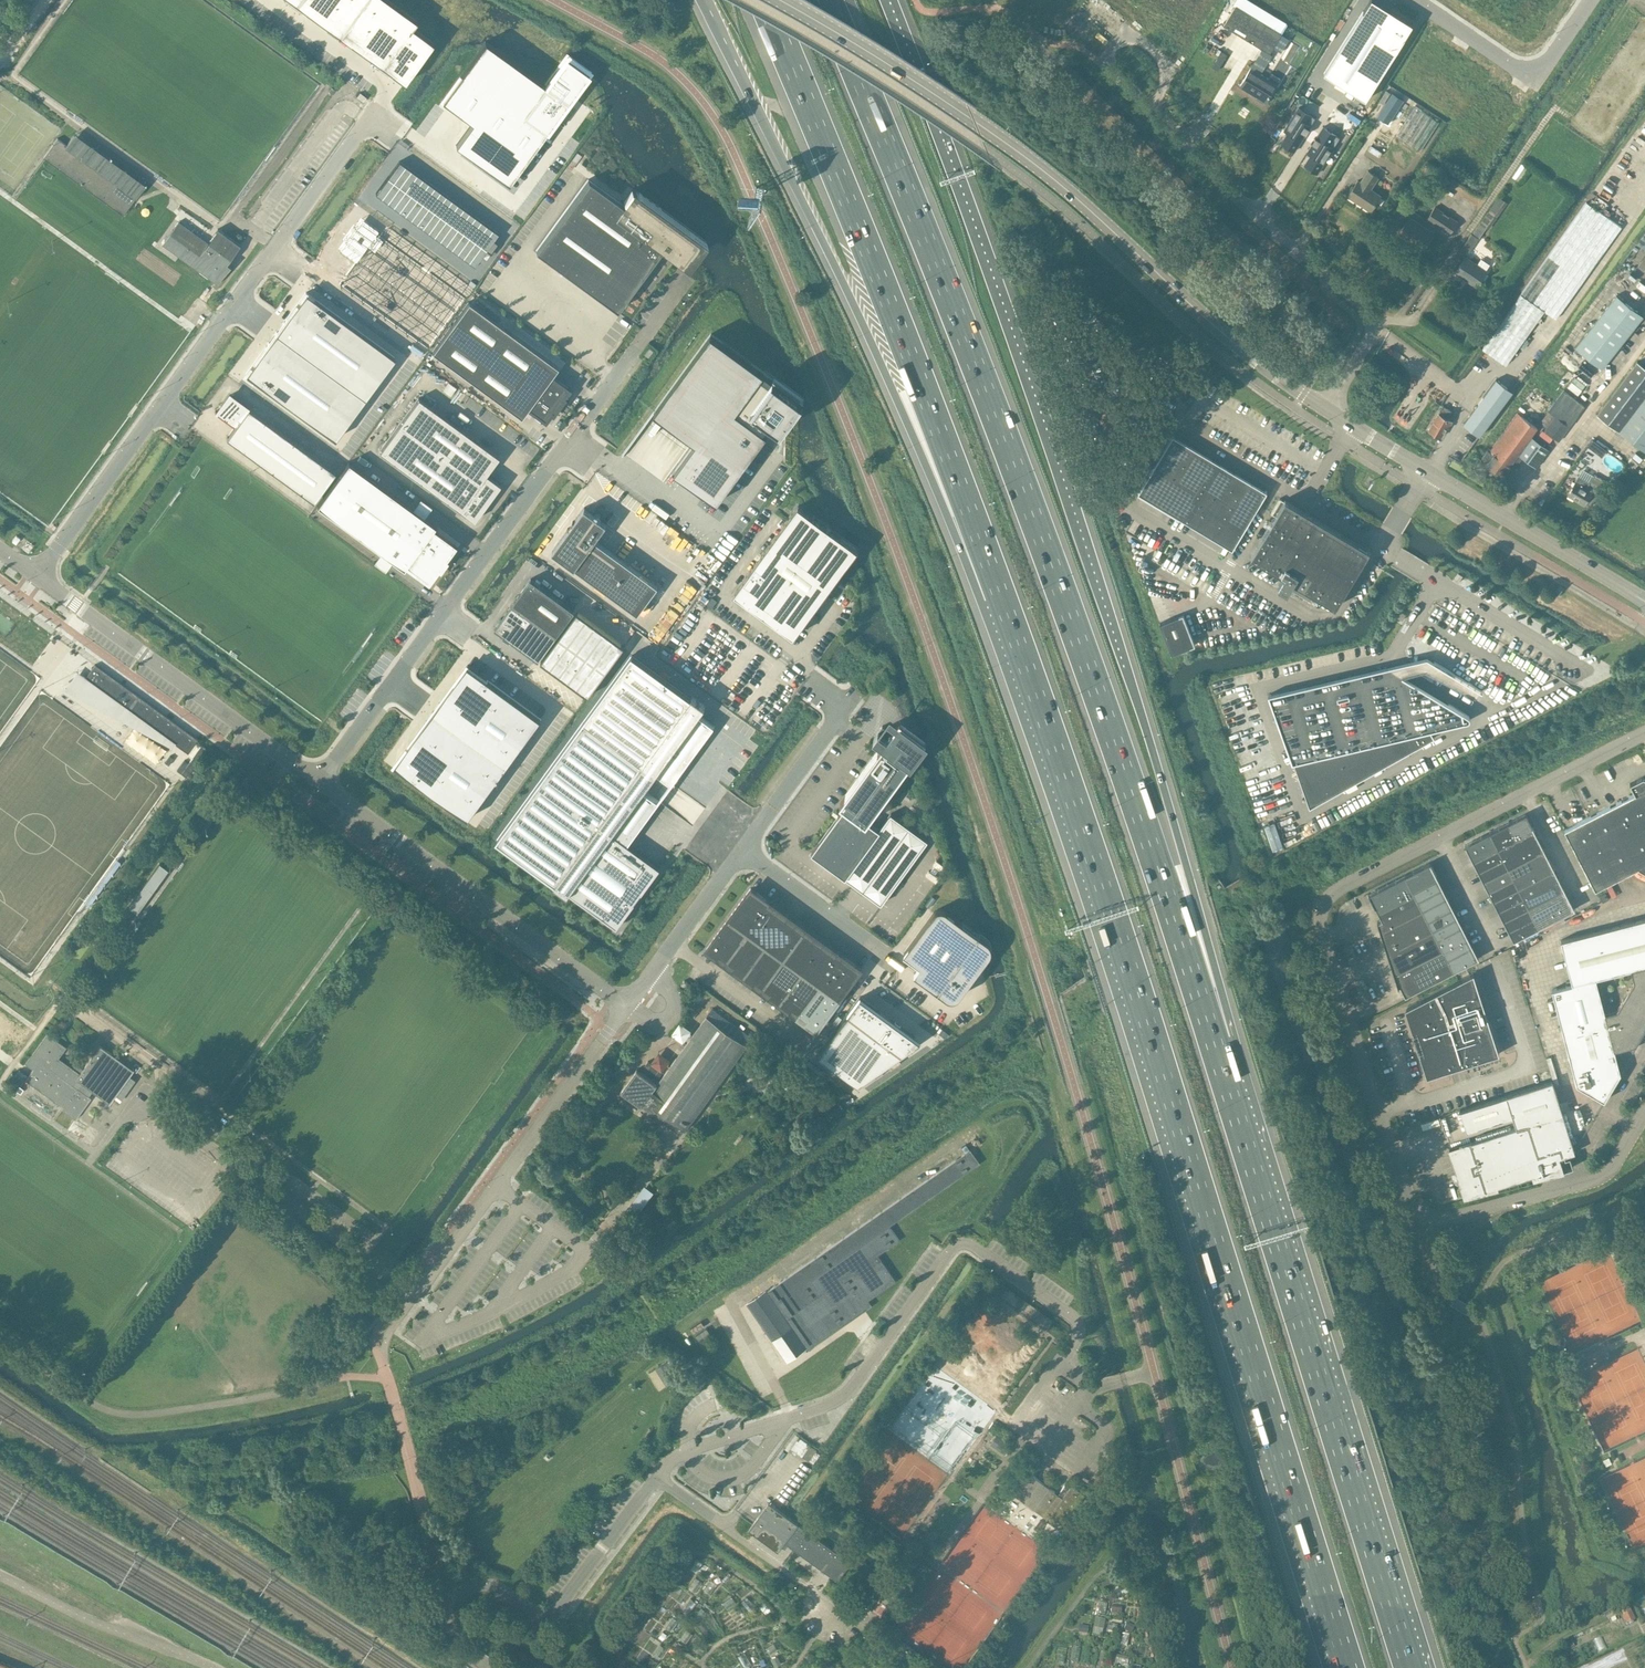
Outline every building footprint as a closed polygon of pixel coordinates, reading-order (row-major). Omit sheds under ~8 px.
[(405,82),(433,42),(412,27),(417,20),(389,0),(292,0),(405,82)] [(1223,25),(1262,48),(1250,67),(1251,67),(1261,73),(1272,54),(1270,53),(1273,47),(1281,52),(1290,38),(1282,33),(1288,23),(1250,0),(1236,0),(1233,4),(1235,5),(1223,25)] [(1324,72),(1366,99),(1413,23),(1391,9),(1388,14),(1370,2),(1371,0),(1369,0),(1324,72)] [(477,52),(442,100),(472,122),(456,144),(509,183),(582,82),(587,75),(589,72),(567,56),(561,64),(559,67),(555,73),(554,73),(545,85),(512,61),(495,49),(485,41),(482,45),(477,52)] [(1251,67),(1240,86),(1257,96),(1256,98),(1265,103),(1275,87),(1279,79),(1272,74),(1269,78),(1251,67)] [(360,92),(356,96),(363,101),(365,98),(366,97),(360,92)] [(1392,92),(1377,116),(1388,123),(1404,99),(1392,92)] [(1415,106),(1397,134),(1420,150),(1439,121),(1415,106)] [(1282,142),(1282,143),(1295,151),(1315,119),(1298,108),(1285,130),(1288,133),(1286,136),(1298,144),(1294,150),(1282,142)] [(1305,164),(1304,165),(1317,173),(1333,148),(1339,138),(1335,136),(1336,135),(1323,127),(1307,152),(1311,154),(1308,158),(1320,166),(1317,172),(1305,164)] [(57,138),(43,157),(45,158),(123,215),(132,203),(132,202),(135,198),(136,196),(137,195),(66,144),(57,138)] [(399,160),(376,192),(474,265),(498,232),(497,231),(399,160)] [(1358,180),(1347,195),(1370,210),(1381,195),(1370,188),(1378,177),(1368,170),(1360,181),(1358,180)] [(537,248),(536,250),(563,270),(617,309),(623,300),(661,249),(662,247),(680,260),(681,261),(681,260),(682,259),(690,249),(697,254),(705,244),(697,238),(659,210),(661,208),(648,199),(639,192),(637,194),(632,191),(631,190),(631,191),(623,201),(622,203),(593,183),(588,179),(586,181),(537,248)] [(1499,196),(1480,223),(1489,229),(1508,202),(1499,196)] [(1521,293),(1482,348),(1505,364),(1544,310),(1556,319),(1621,226),(1586,201),(1521,293)] [(1435,206),(1427,219),(1449,234),(1457,221),(1435,206)] [(1409,216),(1399,232),(1423,248),(1434,232),(1409,216)] [(343,242),(339,248),(356,261),(339,283),(428,348),(465,298),(376,233),(378,230),(361,217),(355,226),(354,225),(354,224),(343,239),(344,239),(345,239),(343,242)] [(178,221),(162,243),(217,283),(230,265),(226,262),(240,244),(218,228),(208,242),(178,221)] [(1471,233),(1461,249),(1468,254),(1478,238),(1471,233)] [(1466,256),(1455,272),(1476,286),(1487,270),(1486,270),(1489,264),(1481,258),(1477,264),(1466,256)] [(305,291),(246,373),(335,438),(394,356),(305,291)] [(1616,294),(1575,346),(1602,367),(1643,315),(1616,294)] [(558,366),(468,301),(432,351),(521,416),(528,407),(545,419),(551,410),(552,411),(552,412),(563,397),(562,397),(562,398),(561,397),(567,388),(551,376),(558,366)] [(717,501),(775,423),(782,428),(804,398),(774,376),(772,378),(711,333),(654,410),(655,411),(694,439),(696,441),(675,470),(717,501)] [(649,347),(645,353),(649,357),(654,350),(649,347)] [(1637,361),(1597,414),(1644,450),(1644,367),(1637,361)] [(1463,423),(1479,435),(1512,391),(1496,379),(1463,423)] [(1158,388),(1155,393),(1162,397),(1165,392),(1158,388)] [(1563,389),(1548,410),(1570,426),(1585,406),(1563,389)] [(335,471),(248,408),(249,406),(248,406),(247,407),(229,394),(217,411),(215,410),(215,411),(235,425),(226,437),(313,501),(335,471)] [(379,451),(474,520),(475,518),(474,517),(485,503),(486,503),(487,501),(486,501),(488,498),(489,498),(490,496),(490,495),(493,492),(495,489),(498,484),(485,474),(498,456),(418,397),(379,451)] [(1452,411),(1443,405),(1429,429),(1441,436),(1447,426),(1448,427),(1452,421),(1448,418),(1452,411)] [(1546,449),(1530,438),(1538,427),(1518,412),(1489,451),(1487,449),(1482,457),(1488,462),(1486,465),(1502,476),(1510,466),(1514,469),(1522,458),(1535,466),(1546,449)] [(1545,430),(1559,440),(1569,426),(1555,416),(1545,430)] [(1232,549),(1267,491),(1173,435),(1138,493),(1178,517),(1179,516),(1232,549)] [(1592,438),(1587,445),(1592,449),(1597,442),(1592,438)] [(432,528),(435,524),(348,461),(317,504),(403,567),(406,563),(428,579),(438,565),(439,567),(445,559),(443,558),(453,544),(432,528)] [(1594,475),(1582,468),(1578,476),(1575,481),(1567,495),(1580,502),(1584,504),(1586,502),(1594,487),(1600,491),(1606,481),(1594,474),(1594,475)] [(1275,515),(1251,555),(1284,575),(1279,585),(1288,590),(1289,588),(1315,604),(1319,598),(1320,597),(1336,606),(1370,549),(1285,498),(1284,501),(1281,499),(1272,513),(1275,515)] [(843,537),(841,536),(839,534),(831,528),(827,525),(824,523),(820,520),(818,519),(814,516),(815,516),(813,515),(798,505),(792,513),(790,515),(791,515),(788,519),(785,522),(786,522),(784,524),(781,528),(782,528),(777,535),(776,535),(772,540),(770,544),(769,544),(768,545),(768,546),(765,551),(764,551),(763,553),(762,555),(760,556),(761,557),(758,562),(757,561),(754,565),(753,567),(751,569),(750,571),(750,570),(747,574),(748,574),(746,576),(742,581),(737,588),(734,592),(736,594),(737,593),(742,597),(743,599),(744,598),(749,602),(749,603),(750,604),(751,604),(753,605),(752,605),(754,607),(755,606),(762,611),(761,612),(765,614),(771,618),(770,618),(772,619),(778,623),(777,624),(779,625),(780,624),(785,628),(786,630),(787,629),(792,633),(791,634),(793,635),(796,632),(799,627),(800,626),(801,625),(801,624),(802,623),(803,623),(805,619),(808,615),(810,612),(811,612),(813,609),(813,608),(814,606),(815,607),(816,605),(814,603),(812,602),(817,595),(820,592),(820,591),(823,586),(827,589),(829,587),(831,584),(831,583),(832,583),(834,580),(835,578),(837,576),(840,571),(841,571),(843,567),(847,562),(849,559),(850,558),(857,548),(843,537)] [(569,528),(552,550),(610,593),(638,613),(657,588),(659,585),(596,539),(607,523),(585,506),(574,521),(573,520),(572,521),(574,522),(569,528),(568,527),(567,528),(569,528)] [(16,535),(12,540),(16,543),(20,538),(20,537),(16,534),(16,535)] [(1458,582),(1462,575),(1463,575),(1458,572),(1458,573),(1454,579),(1458,582)] [(531,578),(495,627),(539,659),(575,610),(531,578)] [(577,610),(540,661),(588,696),(589,695),(625,645),(577,610)] [(1160,623),(1172,653),(1195,644),(1183,613),(1160,623)] [(198,738),(95,664),(86,677),(84,676),(83,675),(82,675),(81,675),(80,675),(78,675),(76,676),(75,676),(74,678),(73,679),(73,680),(72,681),(72,682),(72,683),(72,684),(72,685),(72,686),(72,688),(73,689),(74,690),(75,691),(75,692),(76,693),(85,697),(94,701),(103,704),(105,704),(106,704),(108,704),(110,704),(112,703),(114,703),(115,702),(117,701),(188,752),(196,742),(198,738)] [(468,664),(395,764),(468,817),(541,718),(468,664)] [(1430,729),(1467,721),(1468,721),(1468,720),(1469,720),(1469,719),(1470,719),(1470,718),(1470,717),(1469,716),(1468,715),(1448,703),(1447,703),(1439,705),(1437,698),(1437,696),(1435,696),(1426,698),(1425,690),(1424,688),(1422,689),(1414,691),(1412,682),(1411,681),(1402,675),(1388,667),(1387,666),(1268,694),(1292,762),(1294,762),(1310,806),(1434,736),(1430,729)] [(584,719),(497,839),(556,882),(555,882),(555,883),(568,893),(568,892),(569,891),(573,894),(617,926),(660,867),(628,843),(659,801),(643,789),(656,770),(657,771),(657,770),(645,761),(644,761),(643,762),(584,719)] [(881,903),(928,840),(891,813),(879,829),(868,821),(910,763),(911,765),(916,758),(914,757),(927,740),(900,720),(892,732),(882,725),(874,737),(883,744),(840,803),(845,806),(811,852),(881,903)] [(193,756),(181,773),(186,777),(206,749),(196,742),(188,752),(193,756)] [(160,749),(155,756),(160,760),(165,753),(160,749)] [(167,754),(162,760),(171,767),(175,760),(167,754)] [(1580,821),(1564,829),(1595,889),(1629,872),(1638,867),(1644,864),(1644,777),(1643,776),(1630,783),(1635,793),(1580,821)] [(1530,819),(1526,812),(1525,813),(1517,818),(1517,817),(1516,818),(1508,822),(1516,838),(1534,829),(1529,819),(1530,819)] [(1498,847),(1516,838),(1508,822),(1507,822),(1499,827),(1499,826),(1498,827),(1499,827),(1491,831),(1490,831),(1498,847)] [(1503,857),(1508,867),(1544,849),(1544,848),(1543,849),(1538,839),(1539,839),(1539,838),(1538,839),(1533,830),(1534,829),(1516,838),(1498,847),(1503,857)] [(1472,841),(1465,844),(1466,846),(1473,860),(1498,847),(1490,831),(1490,832),(1482,836),(1482,835),(1481,836),(1473,840),(1472,840),(1472,841)] [(344,846),(338,854),(343,858),(349,850),(347,849),(345,848),(345,847),(344,846)] [(1498,847),(1473,860),(1474,860),(1479,869),(1478,870),(1503,857),(1498,847)] [(1508,867),(1513,877),(1518,887),(1554,868),(1553,868),(1548,859),(1549,859),(1549,858),(1548,859),(1543,849),(1544,849),(1508,867)] [(1508,867),(1503,857),(1478,870),(1479,870),(1484,879),(1483,879),(1483,880),(1508,867)] [(1430,862),(1423,866),(1423,865),(1405,875),(1413,891),(1438,878),(1431,864),(1430,862)] [(1508,867),(1483,880),(1484,880),(1489,889),(1488,889),(1488,890),(1513,877),(1508,867)] [(1528,906),(1564,888),(1563,888),(1558,879),(1559,879),(1559,878),(1558,878),(1553,869),(1554,869),(1554,868),(1518,887),(1523,897),(1528,906)] [(1368,893),(1372,900),(1377,909),(1413,891),(1405,875),(1368,893)] [(1513,877),(1488,890),(1489,890),(1494,899),(1493,899),(1493,900),(1518,887),(1513,877)] [(1413,891),(1418,901),(1443,888),(1443,887),(1442,888),(1438,879),(1438,878),(1413,891)] [(770,901),(751,887),(706,948),(717,956),(718,956),(717,955),(719,953),(735,965),(733,967),(732,967),(754,983),(754,982),(756,980),(772,991),(770,994),(769,993),(769,994),(790,1010),(791,1009),(790,1009),(792,1006),(808,1018),(806,1020),(805,1021),(816,1029),(861,968),(842,954),(840,956),(836,952),(835,953),(824,945),(824,946),(815,939),(792,922),(783,916),(783,915),(775,909),(772,907),(773,906),(769,903),(770,901)] [(1518,887),(1493,900),(1494,899),(1499,909),(1498,909),(1523,897),(1518,887)] [(1418,901),(1423,910),(1448,898),(1448,897),(1447,898),(1443,889),(1443,888),(1418,901)] [(1528,906),(1533,916),(1539,927),(1573,909),(1573,908),(1574,908),(1573,908),(1568,899),(1569,898),(1568,898),(1563,889),(1564,888),(1528,906)] [(1378,920),(1377,920),(1381,932),(1423,910),(1418,901),(1413,891),(1377,909),(1378,909),(1383,918),(1378,921),(1378,920)] [(1600,896),(1603,901),(1608,898),(1605,893),(1600,896)] [(1528,906),(1523,897),(1498,909),(1498,910),(1499,909),(1504,918),(1503,919),(1528,906)] [(1423,910),(1428,920),(1453,908),(1453,907),(1452,908),(1448,898),(1423,910)] [(1533,916),(1528,906),(1503,919),(1503,920),(1504,919),(1509,928),(1508,929),(1533,916)] [(920,965),(914,973),(946,997),(949,998),(954,999),(958,997),(961,994),(962,992),(980,968),(990,954),(992,951),(992,947),(991,943),(988,940),(947,910),(944,909),(941,908),(938,909),(936,910),(933,912),(904,953),(920,965)] [(1428,920),(1433,930),(1458,917),(1457,917),(1453,908),(1454,908),(1453,908),(1428,920)] [(1385,943),(1387,942),(1391,951),(1390,952),(1391,952),(1433,930),(1428,920),(1423,910),(1381,932),(1385,944),(1386,943),(1385,943)] [(1533,916),(1508,929),(1509,929),(1514,938),(1513,939),(1514,939),(1539,927),(1533,916)] [(1433,930),(1438,940),(1463,927),(1462,927),(1458,918),(1459,918),(1458,917),(1433,930)] [(1561,939),(1572,983),(1552,989),(1577,1084),(1604,1100),(1620,1072),(1621,1072),(1615,1049),(1635,1044),(1634,1046),(1633,1046),(1632,1048),(1633,1049),(1644,1028),(1644,918),(1561,939)] [(1438,940),(1443,950),(1468,937),(1467,937),(1463,928),(1464,928),(1463,927),(1438,940)] [(1391,952),(1395,962),(1392,963),(1391,963),(1395,975),(1443,950),(1438,940),(1433,930),(1391,952)] [(1473,947),(1468,938),(1469,937),(1468,937),(1443,950),(1454,970),(1478,958),(1479,957),(1478,956),(1478,957),(1473,948),(1474,947),(1473,947)] [(1398,986),(1399,986),(1399,985),(1401,985),(1406,994),(1405,994),(1405,995),(1406,994),(1406,995),(1454,970),(1443,950),(1395,975),(1398,986)] [(1473,972),(1408,1006),(1429,1071),(1448,1065),(1449,1068),(1448,1068),(1449,1069),(1499,1053),(1473,972)] [(684,980),(681,984),(688,989),(691,984),(684,980)] [(859,995),(817,1053),(858,1083),(920,1040),(859,995)] [(637,1068),(621,1091),(654,1114),(682,1134),(752,1037),(712,1008),(658,1083),(637,1068)] [(5,1033),(16,1041),(19,1036),(8,1029),(5,1033)] [(101,1093),(108,1099),(130,1069),(110,1055),(112,1053),(100,1045),(80,1073),(58,1057),(66,1046),(47,1032),(25,1062),(33,1068),(28,1075),(25,1079),(60,1104),(61,1103),(63,1105),(61,1108),(75,1118),(91,1097),(88,1095),(92,1090),(99,1095),(101,1093)] [(19,1069),(8,1084),(20,1093),(23,1088),(20,1086),(25,1079),(28,1075),(19,1069)] [(1459,1144),(1449,1147),(1450,1148),(1461,1183),(1462,1187),(1464,1190),(1466,1193),(1468,1196),(1468,1195),(1536,1173),(1537,1176),(1545,1174),(1564,1170),(1564,1169),(1573,1166),(1570,1156),(1565,1157),(1564,1155),(1575,1151),(1552,1080),(1506,1095),(1487,1101),(1491,1114),(1510,1107),(1512,1116),(1516,1126),(1459,1145),(1459,1144)] [(766,1290),(748,1302),(773,1338),(788,1360),(806,1347),(807,1349),(864,1310),(872,1304),(868,1299),(896,1280),(878,1255),(899,1240),(889,1225),(980,1162),(973,1152),(971,1149),(767,1291),(766,1290)] [(667,1360),(656,1367),(666,1384),(678,1377),(667,1360)] [(997,1435),(990,1443),(991,1444),(1006,1454),(1012,1445),(997,1435)] [(799,1436),(791,1448),(802,1456),(803,1455),(810,1444),(799,1436)] [(1047,1518),(1051,1522),(1060,1528),(1085,1493),(1072,1483),(1069,1488),(1065,1484),(1058,1493),(1026,1469),(1026,1470),(1027,1470),(1015,1487),(1051,1513),(1047,1518)] [(769,1502),(753,1524),(749,1529),(778,1551),(785,1542),(794,1549),(808,1531),(769,1502)] [(794,1549),(799,1552),(838,1581),(851,1562),(808,1531),(794,1549)] [(696,1577),(689,1588),(695,1592),(702,1581),(696,1577)] [(711,1579),(703,1589),(709,1594),(717,1584),(711,1579)] [(1112,1591),(1108,1594),(1111,1600),(1118,1597),(1115,1592),(1112,1591)] [(732,1596),(722,1602),(727,1609),(736,1602),(732,1596)] [(747,1597),(741,1602),(750,1611),(756,1606),(747,1597)] [(691,1598),(683,1608),(688,1613),(697,1602),(691,1598)] [(1100,1603),(1098,1614),(1105,1615),(1107,1605),(1100,1603)] [(1633,1623),(1633,1622),(1635,1620),(1627,1604),(1619,1608),(1626,1625),(1629,1623),(1629,1625),(1633,1623)] [(701,1607),(693,1616),(698,1621),(707,1612),(701,1607)] [(673,1616),(665,1626),(671,1631),(679,1621),(673,1616)] [(1097,1619),(1095,1628),(1104,1630),(1105,1621),(1097,1619)] [(1109,1624),(1108,1631),(1117,1633),(1118,1625),(1109,1624)] [(1128,1624),(1125,1630),(1131,1633),(1134,1627),(1128,1624)] [(1081,1626),(1080,1633),(1087,1634),(1088,1627),(1081,1626)] [(686,1629),(680,1638),(686,1642),(692,1633),(686,1629)] [(1122,1634),(1120,1645),(1128,1646),(1130,1635),(1122,1634)] [(1566,1651),(1571,1649),(1568,1642),(1567,1641),(1562,1643),(1566,1651)] [(774,1643),(766,1648),(770,1654),(778,1649),(774,1643)] [(660,1644),(653,1655),(659,1659),(667,1648),(660,1644)] [(1073,1648),(1071,1661),(1078,1663),(1081,1650),(1073,1648)] [(744,1652),(738,1656),(744,1667),(751,1663),(744,1652)] [(778,1656),(772,1659),(775,1664),(781,1661),(778,1656)] [(1117,1656),(1115,1663),(1128,1666),(1129,1658),(1117,1656)] [(647,1665),(651,1667),(653,1667),(657,1662),(652,1658),(647,1665)]
